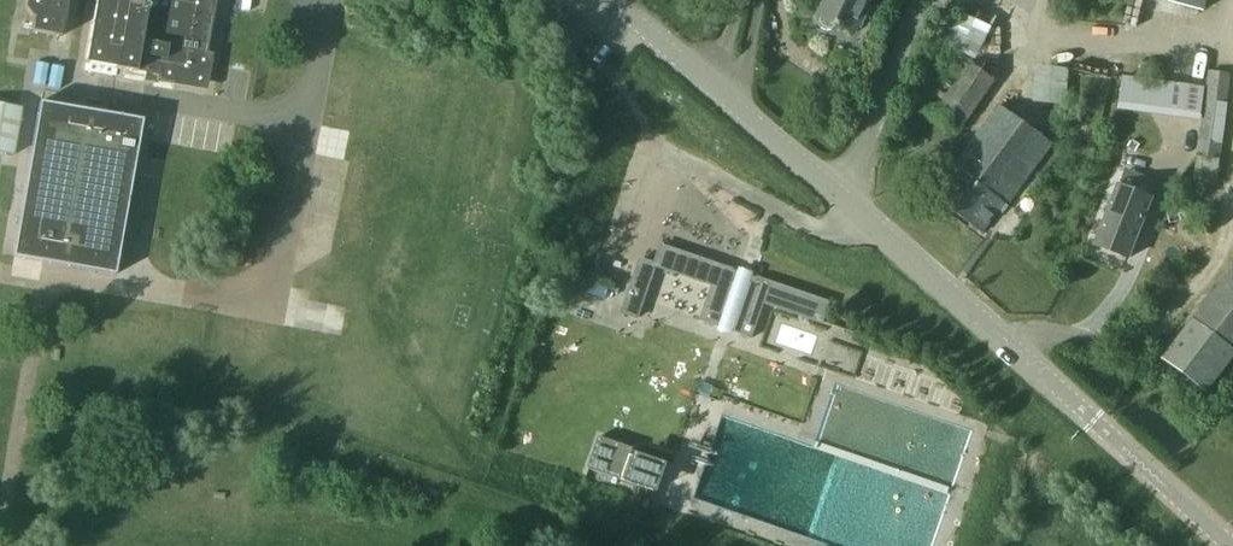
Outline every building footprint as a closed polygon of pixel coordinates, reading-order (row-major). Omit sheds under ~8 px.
[(30,17),(33,17),(31,31),(59,37),(66,0),(26,0),(24,8),(30,17)] [(72,64),(189,84),(204,0),(84,0),(72,64)] [(869,0),(826,0),(823,8),(818,11),(815,17),(816,23),(819,28),(825,31),(831,30),(836,27),(837,26),(853,33),(856,27),(861,29),(871,7),(867,5),(869,0)] [(1204,13),(1207,0),(1153,0),(1204,13)] [(932,36),(925,51),(919,64),(935,71),(946,46),(976,60),(995,19),(966,6),(962,14),(951,8),(937,39),(932,36)] [(958,131),(995,80),(953,50),(916,101),(958,131)] [(1085,71),(1082,100),(1119,104),(1181,112),(1184,85),(1178,84),(1179,76),(1177,76),(1178,70),(1153,68),(1152,80),(1138,79),(1123,77),(1085,71)] [(1207,81),(1197,156),(1219,159),(1231,74),(1209,71),(1207,81)] [(39,102),(12,256),(114,275),(135,156),(141,121),(39,102)] [(11,107),(0,105),(0,153),(4,153),(11,107)] [(1006,206),(1052,144),(1043,137),(1046,133),(1041,130),(1038,134),(1001,106),(935,195),(984,231),(1004,204),(1006,206)] [(1111,203),(1094,246),(1127,259),(1144,216),(1151,197),(1119,184),(1111,203)] [(637,321),(643,304),(650,286),(655,269),(711,287),(699,321),(751,340),(763,303),(806,317),(812,297),(742,273),(659,245),(654,264),(638,258),(619,315),(637,321)] [(1165,359),(1205,389),(1232,353),(1232,271),(1165,359)] [(841,369),(848,350),(837,346),(830,365),(841,369)] [(598,436),(587,468),(621,480),(637,485),(634,493),(635,494),(635,495),(650,500),(650,499),(651,500),(663,466),(631,455),(634,449),(598,436)]
